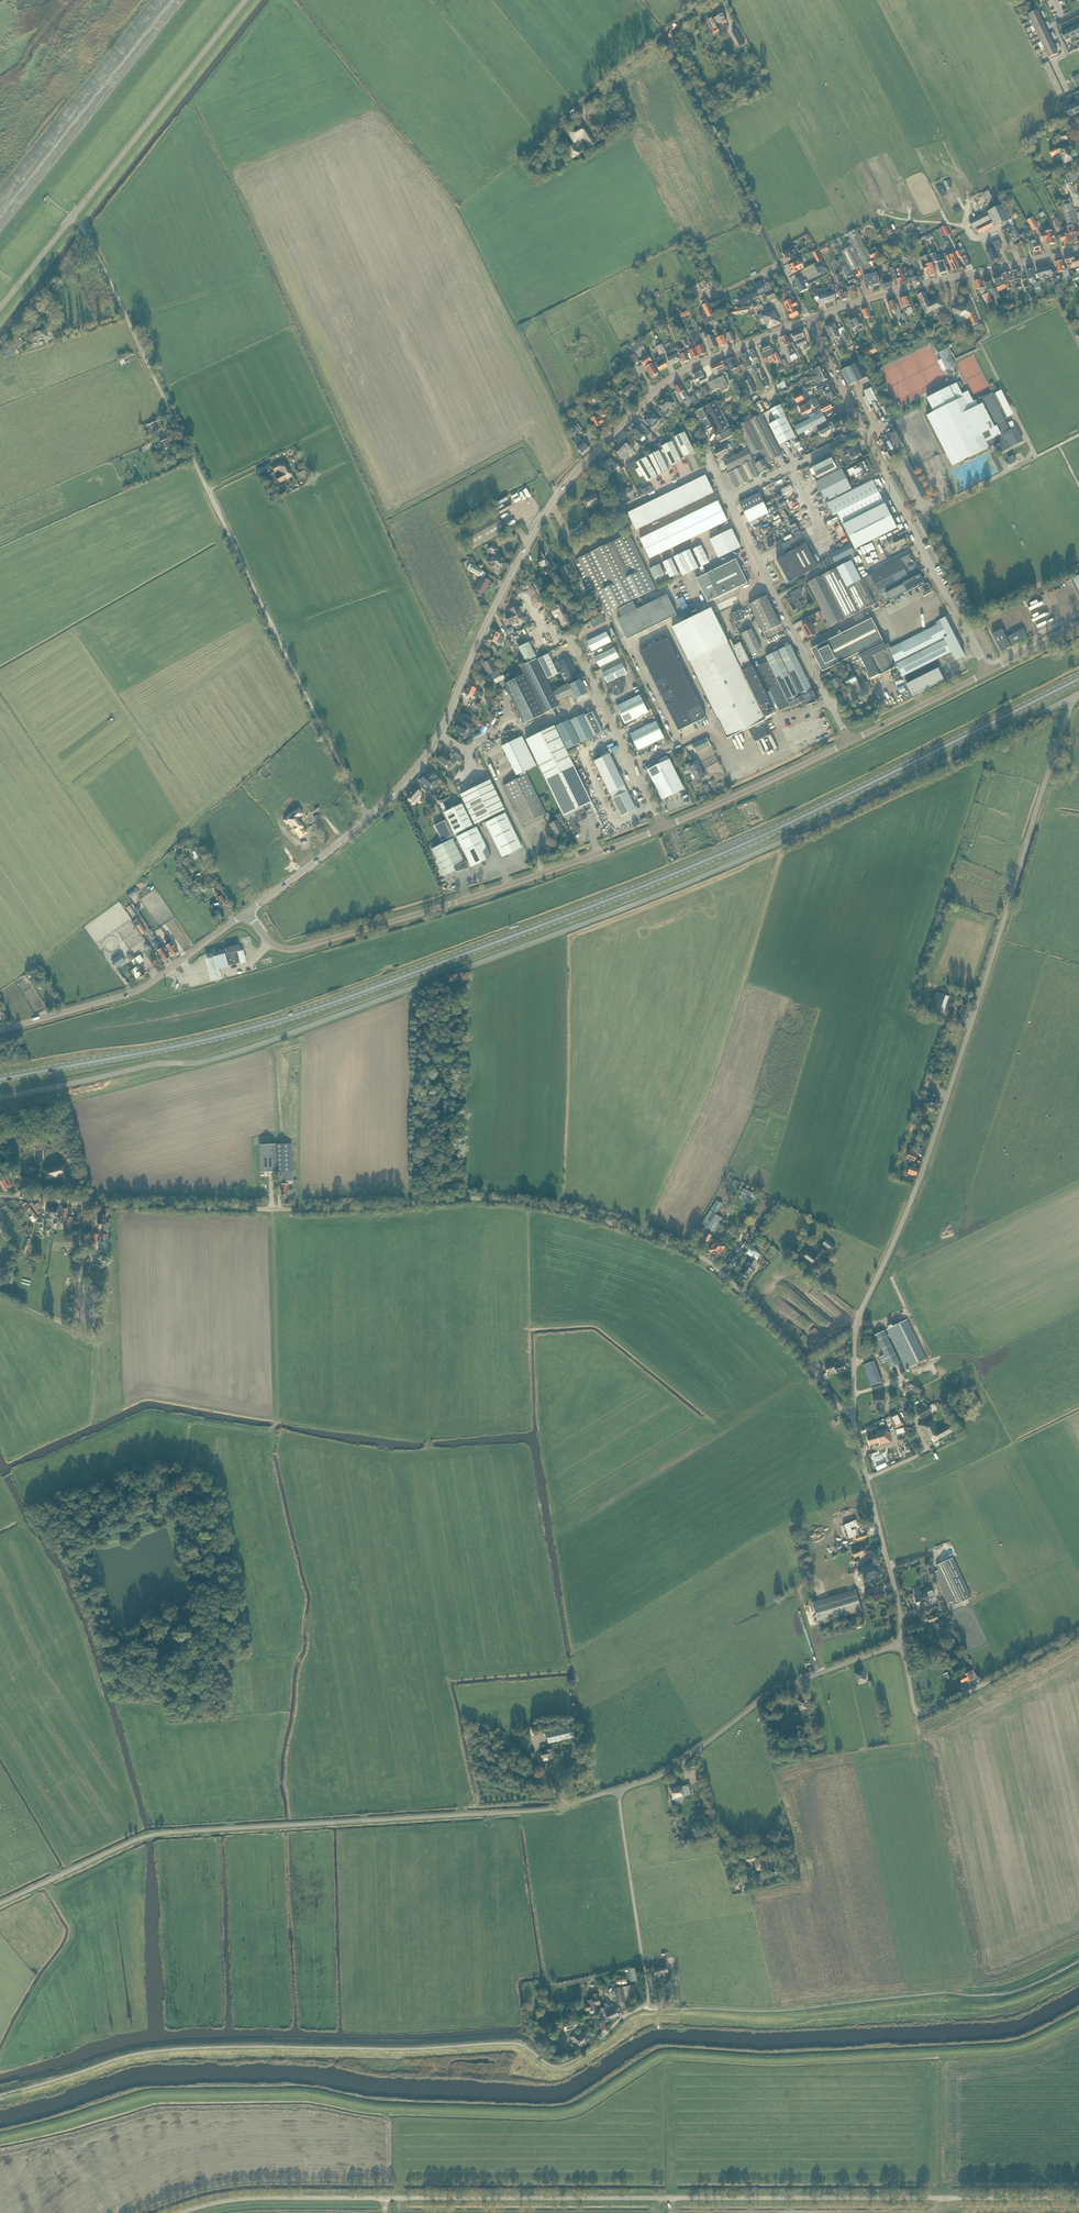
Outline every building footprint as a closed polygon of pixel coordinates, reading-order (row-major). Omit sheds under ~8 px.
[(1031,20),(1040,16),(1037,11),(1028,15),(1031,20)] [(708,20),(707,21),(709,24),(714,34),(720,31),(716,25),(721,22),(722,25),(723,25),(727,22),(723,13),(718,16),(718,17),(714,20),(713,18),(708,20)] [(1033,26),(1043,22),(1040,16),(1031,20),(1033,26)] [(1036,31),(1045,27),(1043,22),(1033,26),(1036,31)] [(1038,37),(1048,32),(1045,27),(1036,31),(1038,37)] [(1068,31),(1071,39),(1074,37),(1075,39),(1078,37),(1077,36),(1074,28),(1068,31)] [(745,44),(737,29),(732,31),(741,47),(745,44)] [(1065,42),(1071,39),(1068,31),(1061,33),(1065,42)] [(1041,42),(1050,38),(1048,32),(1038,37),(1041,42)] [(1044,48),(1053,43),(1050,38),(1041,42),(1044,48)] [(1046,53),(1055,49),(1053,43),(1044,48),(1046,53)] [(1055,49),(1046,53),(1049,59),(1058,54),(1055,49)] [(1071,107),(1068,108),(1067,106),(1064,108),(1065,111),(1066,110),(1069,118),(1075,115),(1071,107)] [(619,119),(604,129),(608,135),(623,125),(619,119)] [(595,143),(591,135),(584,124),(568,134),(573,144),(583,137),(589,147),(595,143)] [(1067,139),(1065,136),(1064,133),(1058,136),(1061,142),(1067,139)] [(571,159),(580,154),(574,144),(565,150),(568,154),(571,159)] [(1063,164),(1072,160),(1065,144),(1049,151),(1052,157),(1058,154),(1063,164)] [(1078,180),(1078,171),(1077,172),(1068,175),(1071,183),(1078,180)] [(983,193),(989,204),(994,201),(993,200),(989,191),(983,193)] [(1072,203),(1070,199),(1058,203),(1059,207),(1062,206),(1068,226),(1078,223),(1076,217),(1078,216),(1078,211),(1074,213),(1072,203)] [(994,228),(1009,221),(1012,227),(1002,231),(1007,242),(1020,235),(1015,225),(1012,219),(1011,220),(1003,204),(1001,205),(987,213),(986,212),(969,221),(976,235),(993,227),(994,228)] [(1032,218),(1027,221),(1033,230),(1038,228),(1032,218)] [(1077,233),(1075,226),(1068,227),(1069,230),(1070,235),(1072,234),(1074,243),(1078,242),(1078,234),(1078,233),(1077,233)] [(1066,228),(1061,229),(1063,235),(1060,236),(1062,242),(1064,241),(1065,244),(1071,243),(1068,232),(1066,228)] [(868,254),(857,231),(856,230),(848,234),(851,240),(847,242),(849,247),(841,252),(849,267),(852,272),(863,266),(865,270),(868,269),(870,273),(864,275),(868,289),(881,285),(878,276),(877,273),(872,262),(870,259),(868,254)] [(1045,233),(1041,234),(1042,242),(1047,240),(1048,245),(1055,243),(1052,231),(1045,233)] [(926,242),(930,238),(926,233),(922,236),(926,242)] [(1032,241),(1028,242),(1031,252),(1034,251),(1034,252),(1040,250),(1039,244),(1037,244),(1036,240),(1032,241)] [(996,251),(1002,248),(999,241),(991,245),(992,248),(987,251),(992,262),(993,261),(994,261),(996,261),(997,261),(998,260),(998,259),(999,258),(996,251)] [(793,248),(794,247),(783,253),(785,258),(786,257),(787,260),(789,258),(790,261),(799,257),(798,257),(793,248)] [(953,250),(945,254),(949,263),(952,271),(960,268),(956,260),(955,260),(955,259),(956,258),(954,254),(954,253),(953,250)] [(813,253),(818,263),(822,261),(817,251),(813,253)] [(930,256),(929,256),(933,263),(939,260),(936,253),(935,253),(934,251),(929,253),(930,256)] [(971,265),(966,256),(965,253),(962,254),(960,251),(956,253),(959,259),(961,258),(966,267),(971,265)] [(936,275),(932,263),(928,255),(923,257),(926,266),(923,267),(925,272),(928,271),(928,272),(928,273),(929,273),(930,277),(936,275)] [(1073,256),(1064,258),(1067,270),(1071,269),(1075,268),(1078,267),(1078,261),(1078,259),(1074,260),(1073,256)] [(803,268),(801,265),(799,261),(795,263),(789,266),(789,268),(790,269),(791,270),(793,274),(799,271),(799,270),(803,268)] [(823,261),(814,266),(819,274),(827,270),(823,261)] [(1067,269),(1065,270),(1062,261),(1056,263),(1058,273),(1063,271),(1065,280),(1071,278),(1069,274),(1068,270),(1067,270),(1067,269)] [(940,274),(947,272),(944,265),(943,262),(938,263),(939,266),(938,267),(940,274)] [(1054,269),(1051,270),(1050,266),(1037,270),(1039,280),(1052,277),(1052,280),(1053,279),(1054,283),(1059,282),(1057,277),(1056,277),(1054,269)] [(904,275),(902,269),(902,268),(898,269),(899,273),(898,273),(898,276),(896,277),(898,283),(900,282),(900,284),(906,283),(904,275)] [(916,273),(915,273),(914,270),(907,271),(906,268),(902,269),(904,275),(907,274),(909,282),(917,280),(916,273)] [(846,272),(849,279),(848,280),(850,285),(846,286),(847,289),(849,289),(852,297),(853,296),(854,297),(855,296),(855,295),(856,295),(856,294),(857,294),(853,283),(856,282),(854,277),(851,270),(850,271),(846,272)] [(891,279),(885,281),(882,270),(878,271),(881,281),(883,281),(885,288),(893,286),(891,279)] [(1039,282),(1037,283),(1034,270),(1028,271),(1029,274),(1028,275),(1029,280),(1031,279),(1031,281),(1033,280),(1035,289),(1040,288),(1039,282)] [(1019,272),(1018,273),(1018,271),(1012,272),(1014,280),(1015,284),(1017,289),(1021,287),(1019,282),(1018,283),(1017,279),(1022,278),(1020,273),(1019,272)] [(1008,273),(1002,275),(1004,283),(1005,284),(1008,290),(1011,289),(1009,285),(1008,282),(1010,281),(1012,281),(1011,276),(1009,277),(1008,273)] [(1001,275),(993,277),(995,284),(995,286),(996,289),(1003,285),(1001,275)] [(805,284),(807,283),(806,281),(804,282),(801,277),(795,280),(799,288),(798,288),(800,292),(807,289),(805,284)] [(988,291),(992,290),(992,286),(991,286),(990,278),(984,279),(986,287),(987,287),(988,291)] [(1025,289),(1030,287),(1027,279),(1022,282),(1025,289)] [(980,280),(979,280),(976,280),(976,281),(975,281),(977,290),(980,289),(981,294),(985,293),(984,288),(982,289),(980,280)] [(742,297),(738,299),(741,304),(745,302),(745,303),(766,293),(760,281),(755,284),(757,288),(741,295),(742,297)] [(845,299),(848,298),(846,293),(849,292),(846,286),(844,287),(842,283),(839,284),(840,288),(838,289),(839,292),(842,301),(843,300),(844,300),(845,300),(845,299)] [(831,292),(836,290),(834,284),(830,286),(831,288),(828,289),(828,290),(825,291),(828,301),(836,299),(834,292),(832,293),(831,292)] [(825,291),(818,294),(814,286),(810,288),(815,298),(818,297),(819,298),(821,304),(828,301),(825,291)] [(766,293),(765,293),(769,302),(771,301),(776,299),(773,291),(773,290),(766,293)] [(925,292),(918,296),(926,314),(944,305),(939,296),(929,301),(925,292)] [(987,304),(992,301),(988,293),(983,296),(987,304)] [(784,294),(781,296),(784,303),(788,313),(791,318),(798,315),(795,307),(797,306),(795,302),(791,304),(789,301),(786,302),(785,300),(786,299),(784,294)] [(905,298),(900,300),(904,312),(907,311),(907,309),(912,308),(911,307),(909,297),(907,298),(907,297),(905,298)] [(898,304),(896,305),(895,301),(892,302),(892,301),(890,302),(889,303),(891,311),(895,310),(897,319),(901,317),(898,304)] [(979,324),(973,308),(970,302),(952,309),(958,324),(966,320),(969,328),(979,324)] [(711,309),(711,310),(708,304),(703,306),(706,312),(703,313),(707,321),(715,317),(711,309)] [(868,309),(862,311),(865,319),(868,318),(870,325),(876,323),(874,316),(871,317),(868,309)] [(762,314),(758,315),(760,320),(764,318),(768,328),(780,323),(775,310),(766,314),(767,315),(763,317),(762,314)] [(864,328),(859,318),(853,320),(851,316),(845,319),(851,330),(857,327),(858,331),(864,328)] [(730,343),(736,340),(730,328),(733,327),(730,320),(725,323),(727,329),(724,330),(726,335),(730,343)] [(834,322),(830,324),(832,327),(831,328),(835,337),(835,336),(836,337),(836,338),(841,336),(840,336),(841,335),(844,342),(849,341),(844,329),(842,330),(842,328),(838,330),(834,322)] [(832,327),(830,324),(825,326),(830,338),(831,340),(830,340),(826,342),(830,349),(833,348),(834,348),(832,345),(836,344),(835,341),(837,340),(836,338),(836,337),(835,336),(835,337),(831,328),(832,327)] [(699,331),(697,327),(697,326),(694,328),(694,329),(688,331),(690,335),(699,356),(706,353),(703,345),(700,346),(697,340),(696,338),(701,335),(699,331)] [(33,334),(34,338),(35,339),(37,338),(38,341),(49,338),(48,334),(50,333),(48,329),(33,334)] [(801,331),(792,335),(796,342),(797,341),(798,343),(797,344),(798,347),(806,344),(805,340),(803,341),(803,339),(805,338),(801,331)] [(706,339),(711,349),(717,347),(713,335),(708,337),(706,332),(701,335),(703,340),(706,339)] [(721,333),(717,335),(719,338),(717,339),(720,347),(727,344),(723,336),(723,337),(721,333)] [(794,350),(793,350),(787,336),(782,339),(785,348),(788,347),(790,351),(792,356),(796,354),(794,350)] [(18,346),(24,343),(20,337),(14,341),(7,349),(2,358),(2,359),(15,355),(14,352),(18,346)] [(693,359),(699,356),(695,348),(692,342),(689,344),(692,350),(689,351),(693,359)] [(769,344),(765,346),(769,354),(770,356),(772,355),(775,363),(777,363),(781,361),(778,353),(775,354),(772,349),(771,349),(769,344)] [(796,345),(793,347),(799,359),(802,357),(798,349),(796,345)] [(684,347),(681,348),(680,346),(674,349),(676,354),(681,352),(682,354),(680,355),(684,363),(689,361),(684,347)] [(762,353),(761,354),(763,359),(766,358),(770,356),(769,354),(765,346),(761,347),(764,353),(762,353)] [(955,366),(953,361),(950,356),(953,354),(950,348),(939,353),(945,365),(947,370),(955,366)] [(678,361),(675,355),(676,355),(673,349),(666,353),(667,358),(668,358),(668,359),(671,365),(678,361)] [(760,363),(758,358),(758,357),(755,350),(750,352),(753,360),(755,365),(760,363)] [(630,357),(635,365),(639,362),(635,354),(630,357)] [(746,354),(741,356),(747,370),(752,368),(746,354)] [(617,357),(612,363),(618,368),(623,362),(617,357)] [(653,377),(658,373),(659,373),(652,364),(651,362),(651,361),(648,357),(642,361),(645,366),(645,365),(647,368),(653,377)] [(660,371),(667,367),(664,362),(665,362),(663,358),(660,360),(659,357),(655,359),(656,362),(654,363),(656,367),(657,366),(660,371)] [(738,368),(737,364),(735,358),(727,362),(729,367),(730,367),(731,371),(738,368)] [(733,380),(732,377),(729,369),(726,362),(718,365),(721,373),(724,372),(724,374),(726,373),(730,381),(733,380)] [(715,376),(721,373),(718,365),(712,367),(715,376)] [(822,366),(814,371),(817,377),(826,373),(822,366)] [(849,386),(858,382),(850,367),(842,371),(849,386)] [(698,386),(700,385),(701,384),(708,381),(706,377),(705,378),(702,372),(701,372),(700,369),(692,373),(694,376),(693,377),(694,379),(695,379),(696,380),(695,380),(697,383),(698,386)] [(817,377),(815,378),(818,385),(829,379),(826,373),(817,377)] [(719,389),(719,390),(728,386),(724,376),(709,383),(711,387),(713,392),(719,389)] [(632,383),(634,382),(631,378),(628,381),(627,380),(622,384),(626,389),(622,392),(627,398),(637,390),(632,383)] [(750,395),(757,392),(751,380),(744,383),(750,395)] [(826,385),(817,390),(818,391),(819,394),(824,391),(825,394),(825,395),(834,391),(831,384),(826,386),(826,385)] [(1012,430),(1006,418),(1013,415),(1007,404),(1000,407),(999,405),(1007,402),(1001,391),(994,394),(993,392),(974,402),(969,391),(962,394),(957,384),(928,399),(935,412),(927,416),(952,466),(993,446),(993,447),(997,445),(997,444),(1000,442),(1004,451),(1018,444),(1023,442),(1017,430),(1013,432),(1011,430),(1012,430)] [(680,385),(675,388),(683,399),(685,398),(687,401),(685,402),(688,407),(693,403),(689,398),(688,396),(680,385)] [(866,404),(874,399),(871,392),(872,391),(870,386),(860,391),(866,404)] [(804,400),(806,398),(805,396),(809,394),(807,391),(801,394),(794,398),(795,400),(797,403),(804,400)] [(832,399),(837,397),(834,391),(825,395),(828,399),(828,400),(821,403),(822,406),(833,401),(832,399)] [(689,398),(693,403),(693,404),(699,400),(695,395),(693,397),(692,396),(689,398)] [(667,410),(673,404),(667,398),(664,401),(663,401),(664,401),(662,403),(661,403),(662,403),(659,406),(663,411),(660,413),(665,418),(670,413),(667,410)] [(811,401),(815,408),(821,405),(817,398),(811,401)] [(739,421),(730,426),(717,401),(692,413),(703,433),(713,428),(720,442),(734,435),(731,429),(737,426),(738,427),(739,427),(750,449),(725,461),(730,471),(742,465),(753,459),(750,455),(753,453),(755,459),(742,465),(743,466),(729,473),(736,488),(749,482),(750,481),(761,476),(760,474),(762,473),(769,470),(766,464),(782,455),(762,415),(754,419),(752,415),(743,419),(745,424),(741,426),(739,421)] [(803,415),(812,411),(808,403),(807,403),(807,402),(802,404),(803,405),(799,407),(803,415)] [(830,404),(817,411),(820,415),(795,428),(799,435),(804,432),(808,430),(826,421),(823,416),(827,414),(826,412),(832,409),(830,404)] [(779,406),(771,410),(776,421),(786,416),(781,405),(779,406)] [(605,422),(603,418),(607,416),(603,408),(595,412),(598,417),(597,417),(597,416),(591,419),(594,425),(595,424),(596,427),(601,425),(601,424),(605,422)] [(644,421),(652,429),(660,421),(652,413),(644,421)] [(846,426),(845,424),(848,423),(845,416),(832,423),(832,422),(829,424),(817,430),(820,435),(832,429),(832,430),(835,429),(841,426),(842,428),(843,429),(845,428),(846,426)] [(774,422),(769,424),(780,445),(795,437),(785,417),(774,422)] [(151,434),(163,429),(159,421),(147,426),(151,434)] [(646,429),(644,431),(638,426),(632,432),(640,441),(644,437),(646,439),(651,433),(646,429)] [(675,438),(685,457),(695,453),(685,433),(675,438)] [(583,442),(580,439),(578,437),(576,440),(577,441),(575,444),(578,447),(577,448),(583,454),(589,449),(583,442)] [(161,443),(160,441),(154,444),(157,450),(160,448),(161,449),(163,448),(164,450),(170,448),(167,440),(161,443)] [(624,441),(615,450),(624,459),(633,450),(636,446),(629,440),(626,443),(624,441)] [(662,447),(672,466),(682,462),(672,442),(662,447)] [(726,446),(716,451),(719,458),(729,453),(726,446)] [(853,447),(843,452),(846,458),(850,455),(853,461),(862,456),(858,448),(854,450),(853,447)] [(650,456),(659,476),(669,471),(659,451),(650,456)] [(609,457),(601,465),(607,470),(615,462),(609,457)] [(646,457),(637,463),(648,482),(658,476),(646,457)] [(832,459),(813,468),(818,478),(837,468),(832,459)] [(619,461),(617,464),(623,470),(625,467),(619,461)] [(858,478),(870,472),(865,461),(853,467),(858,478)] [(279,483),(292,476),(284,462),(272,468),(274,472),(279,470),(281,475),(276,477),(279,483)] [(258,475),(270,469),(268,464),(256,470),(258,475)] [(851,489),(843,473),(841,469),(816,482),(826,502),(851,489)] [(706,486),(710,484),(706,475),(702,477),(706,486)] [(702,488),(706,486),(702,477),(698,479),(702,488)] [(698,490),(702,488),(698,479),(694,481),(698,490)] [(694,492),(698,490),(694,481),(689,483),(694,492)] [(885,504),(874,481),(827,504),(833,516),(838,513),(844,525),(885,504)] [(690,494),(694,492),(689,483),(685,485),(690,494)] [(710,495),(714,493),(710,484),(706,486),(710,495)] [(685,496),(690,494),(685,485),(681,487),(685,496)] [(642,488),(637,490),(640,497),(645,495),(653,491),(651,486),(642,490),(642,488)] [(706,497),(710,495),(706,486),(702,488),(706,497)] [(625,495),(634,492),(632,487),(623,490),(625,495)] [(681,498),(685,496),(681,487),(677,489),(681,498)] [(702,499),(706,497),(702,488),(698,490),(702,499)] [(677,500),(681,498),(677,489),(673,491),(677,500)] [(698,501),(702,499),(698,490),(694,492),(698,501)] [(755,490),(736,499),(737,501),(756,492),(755,490)] [(526,502),(529,501),(524,491),(521,493),(526,502)] [(673,502),(677,500),(673,491),(669,493),(673,502)] [(694,503),(698,501),(694,492),(690,494),(694,503)] [(669,504),(673,502),(669,493),(665,495),(669,504)] [(770,513),(765,503),(760,493),(740,502),(750,522),(770,513)] [(690,505),(694,503),(690,494),(685,496),(690,505)] [(587,509),(591,508),(600,503),(596,495),(587,499),(584,502),(587,509)] [(665,506),(669,504),(665,495),(661,497),(665,506)] [(685,507),(690,505),(685,496),(681,498),(685,507)] [(774,499),(777,507),(783,504),(780,496),(774,499)] [(661,508),(665,506),(661,497),(656,499),(661,508)] [(681,509),(685,507),(681,498),(677,500),(681,509)] [(657,510),(661,508),(656,499),(652,501),(657,510)] [(677,511),(681,509),(677,500),(673,502),(677,511)] [(652,512),(657,510),(652,501),(648,503),(652,512)] [(699,511),(704,522),(708,531),(728,521),(718,501),(699,511)] [(673,513),(677,511),(673,502),(669,504),(673,513)] [(648,514),(652,512),(648,503),(644,505),(648,514)] [(790,510),(796,506),(794,503),(786,508),(790,515),(792,514),(790,510)] [(601,508),(604,514),(611,510),(608,504),(602,507),(601,508)] [(669,515),(673,513),(669,504),(665,506),(669,515)] [(885,504),(844,525),(856,549),(897,528),(885,504)] [(644,516),(648,514),(644,505),(640,507),(644,516)] [(665,517),(669,515),(665,506),(661,508),(665,517)] [(640,518),(644,516),(640,507),(636,509),(640,518)] [(661,519),(665,517),(661,508),(657,510),(661,519)] [(636,520),(640,518),(636,509),(632,511),(636,520)] [(657,521),(661,519),(657,510),(652,512),(657,521)] [(632,522),(636,520),(632,511),(628,513),(632,522)] [(694,513),(699,524),(704,522),(699,511),(694,513)] [(471,550),(505,531),(494,512),(460,531),(471,550)] [(652,523),(657,521),(652,512),(648,514),(652,523)] [(695,526),(699,524),(694,513),(690,515),(695,526)] [(648,525),(652,523),(648,514),(644,516),(648,525)] [(690,528),(695,526),(690,515),(685,517),(690,528)] [(644,527),(648,525),(644,516),(640,518),(644,527)] [(681,520),(686,530),(690,528),(685,517),(681,520)] [(823,525),(836,519),(834,517),(822,522),(823,525)] [(640,529),(644,527),(640,518),(636,520),(640,529)] [(636,531),(640,529),(636,520),(632,522),(636,531)] [(676,522),(681,532),(686,530),(681,520),(676,522)] [(582,521),(572,526),(575,532),(585,527),(582,521)] [(672,524),(677,535),(681,532),(676,522),(672,524)] [(699,524),(704,533),(708,531),(704,522),(699,524)] [(793,522),(787,526),(793,536),(799,533),(793,522)] [(838,528),(841,527),(839,523),(832,527),(836,534),(841,532),(838,528)] [(667,526),(672,537),(677,535),(672,524),(667,526)] [(695,526),(699,535),(704,533),(699,524),(695,526)] [(663,528),(668,539),(672,537),(667,526),(663,528)] [(695,537),(699,535),(695,526),(690,528),(695,537)] [(658,530),(663,541),(668,539),(663,528),(658,530)] [(690,539),(695,537),(690,528),(686,530),(690,539)] [(723,539),(734,534),(732,529),(721,534),(723,539)] [(654,533),(659,543),(663,541),(658,530),(654,533)] [(686,542),(690,539),(686,530),(681,532),(686,542)] [(762,543),(770,540),(769,536),(770,535),(768,530),(755,535),(758,542),(761,540),(762,543)] [(681,544),(686,542),(681,532),(677,535),(681,544)] [(649,535),(654,546),(659,543),(654,533),(649,535)] [(712,544),(723,539),(721,534),(710,540),(712,544)] [(737,539),(734,534),(723,539),(726,544),(737,539)] [(656,590),(646,569),(629,535),(618,540),(589,555),(575,561),(577,565),(602,616),(656,590)] [(645,537),(650,548),(654,546),(649,535),(645,537)] [(677,546),(681,544),(677,535),(672,537),(677,546)] [(893,537),(887,540),(890,545),(895,543),(897,548),(906,543),(903,536),(894,540),(893,537)] [(640,539),(645,550),(650,548),(645,537),(640,539)] [(668,539),(672,548),(677,546),(672,537),(668,539)] [(663,541),(668,550),(672,548),(668,539),(663,541)] [(715,549),(726,544),(723,539),(712,544),(715,549)] [(739,543),(737,539),(726,544),(728,548),(739,543)] [(663,553),(668,550),(663,541),(659,543),(663,553)] [(659,555),(663,553),(659,543),(654,546),(659,555)] [(741,547),(739,543),(728,548),(730,553),(741,547)] [(508,564),(498,553),(496,551),(497,550),(492,544),(487,549),(494,556),(487,563),(498,574),(508,564)] [(717,554),(728,548),(726,544),(715,549),(717,554)] [(786,555),(777,560),(789,583),(818,567),(806,544),(793,551),(789,546),(783,549),(786,555)] [(850,544),(831,554),(835,563),(854,553),(850,544)] [(650,548),(654,557),(659,555),(654,546),(650,548)] [(702,546),(694,549),(701,564),(702,567),(703,566),(710,563),(709,560),(702,546)] [(650,559),(654,557),(650,548),(645,550),(650,559)] [(719,558),(730,553),(728,548),(717,554),(719,558)] [(876,552),(880,561),(884,559),(879,548),(875,550),(876,552)] [(690,550),(674,558),(683,576),(699,568),(690,550)] [(880,596),(920,575),(917,568),(914,562),(910,555),(870,575),(880,596)] [(546,560),(542,559),(539,560),(538,563),(540,566),(543,568),(546,566),(547,563),(546,560)] [(664,563),(671,578),(679,574),(672,559),(664,563)] [(708,603),(718,598),(737,588),(750,582),(742,566),(740,567),(736,559),(706,574),(697,579),(708,603)] [(846,588),(861,580),(851,561),(836,569),(846,588)] [(469,564),(467,568),(470,570),(471,569),(476,572),(480,575),(482,571),(469,564)] [(558,569),(565,582),(570,580),(569,577),(572,576),(573,577),(576,576),(571,564),(564,567),(564,566),(558,569)] [(650,569),(655,579),(665,574),(660,564),(650,569)] [(859,613),(846,588),(836,569),(822,576),(845,620),(859,613)] [(880,596),(883,601),(884,603),(893,598),(893,599),(924,583),(922,579),(923,579),(923,578),(924,578),(924,577),(924,576),(925,575),(925,574),(924,574),(924,573),(923,574),(920,575),(880,596)] [(861,580),(846,588),(859,613),(883,601),(880,596),(870,575),(861,580)] [(830,628),(845,620),(822,576),(807,584),(830,628)] [(483,593),(490,581),(482,577),(475,589),(483,593)] [(928,584),(919,588),(924,597),(933,592),(928,584)] [(789,603),(793,611),(801,607),(802,608),(805,606),(805,605),(803,602),(802,602),(799,604),(797,599),(802,596),(799,590),(791,594),(793,598),(791,599),(792,601),(789,603)] [(657,600),(667,620),(677,615),(667,595),(657,600)] [(759,625),(776,617),(767,597),(750,605),(759,625)] [(657,625),(667,620),(657,600),(647,605),(657,625)] [(634,602),(618,610),(621,618),(628,615),(638,610),(634,602)] [(647,630),(657,625),(647,605),(638,610),(647,630)] [(560,606),(551,610),(553,616),(558,614),(560,619),(559,619),(563,628),(570,625),(565,614),(564,614),(560,606)] [(511,615),(505,618),(509,624),(515,621),(515,623),(522,619),(516,607),(510,611),(511,615)] [(731,646),(721,627),(713,609),(673,628),(727,739),(748,729),(755,742),(771,735),(764,721),(766,720),(765,718),(775,712),(741,642),(731,646)] [(734,612),(732,613),(737,623),(739,622),(744,619),(739,609),(737,610),(736,611),(734,612)] [(638,635),(647,630),(638,610),(628,615),(638,635)] [(811,623),(803,628),(808,639),(813,636),(815,635),(816,635),(811,626),(816,624),(814,621),(816,620),(813,614),(808,617),(811,623)] [(627,640),(638,635),(628,615),(621,618),(618,620),(627,640)] [(781,625),(780,625),(776,617),(759,625),(763,633),(781,625)] [(853,657),(849,659),(850,659),(852,663),(860,659),(866,670),(863,671),(864,675),(867,673),(871,681),(895,669),(886,651),(889,650),(904,678),(907,685),(906,685),(912,697),(944,681),(938,669),(956,660),(957,661),(965,656),(955,637),(953,633),(952,631),(951,629),(953,629),(953,628),(952,628),(951,626),(950,626),(949,624),(946,620),(946,618),(936,623),(937,626),(892,649),(889,644),(886,646),(884,643),(884,642),(867,650),(853,657)] [(867,650),(884,642),(872,619),(856,627),(867,650)] [(853,657),(867,650),(856,627),(841,634),(853,657)] [(752,654),(762,650),(752,629),(742,634),(752,654)] [(1028,639),(1027,638),(1023,630),(1007,639),(1003,630),(993,635),(1002,652),(1028,639)] [(500,633),(499,634),(492,631),(490,635),(503,641),(504,638),(501,636),(502,634),(500,633)] [(607,632),(587,642),(592,651),(612,642),(607,632)] [(849,659),(853,657),(841,634),(826,642),(837,665),(849,659)] [(502,644),(503,641),(490,635),(488,640),(496,643),(497,642),(502,644)] [(540,635),(533,638),(540,653),(546,650),(540,635)] [(659,655),(672,649),(668,639),(654,645),(659,655)] [(529,642),(518,647),(526,662),(536,656),(529,642)] [(823,672),(837,665),(826,642),(811,649),(823,672)] [(645,662),(659,655),(654,645),(640,652),(645,662)] [(814,689),(812,689),(791,645),(767,656),(769,661),(758,666),(770,690),(771,689),(781,710),(790,705),(792,707),(805,701),(807,705),(818,702),(818,700),(819,699),(814,689)] [(496,656),(499,654),(503,651),(502,651),(501,649),(497,652),(493,646),(491,647),(496,656)] [(595,658),(599,667),(600,668),(620,658),(615,648),(595,658)] [(663,665),(677,658),(672,649),(659,655),(663,665)] [(550,660),(552,659),(550,654),(538,660),(548,679),(547,680),(549,684),(550,683),(551,680),(550,678),(558,674),(550,660)] [(650,672),(663,665),(659,655),(645,662),(650,672)] [(563,670),(568,681),(577,677),(572,667),(570,665),(571,665),(568,658),(559,663),(560,665),(556,667),(559,672),(563,670)] [(668,675),(682,668),(677,658),(663,665),(668,675)] [(549,684),(547,680),(536,659),(520,668),(524,675),(504,685),(524,724),(560,706),(549,684)] [(490,660),(483,664),(488,675),(491,681),(494,680),(495,679),(500,677),(496,668),(494,669),(490,660)] [(619,678),(627,674),(622,664),(603,673),(606,680),(605,681),(609,688),(607,692),(618,696),(623,693),(627,683),(621,681),(619,678)] [(654,682),(668,675),(663,665),(650,672),(654,682)] [(673,685),(687,678),(682,668),(668,675),(673,685)] [(836,672),(832,674),(830,670),(821,675),(823,679),(829,677),(836,689),(841,686),(838,678),(839,678),(836,672)] [(659,692),(673,685),(668,675),(654,682),(659,692)] [(857,682),(854,676),(845,681),(848,687),(857,682)] [(678,695),(692,688),(687,678),(673,685),(678,695)] [(628,681),(631,688),(634,693),(638,691),(631,679),(628,681)] [(569,685),(576,699),(586,694),(579,680),(569,685)] [(553,692),(558,701),(573,694),(568,684),(553,692)] [(484,694),(476,690),(476,689),(468,685),(466,690),(482,697),(484,694)] [(664,702),(678,695),(673,685),(659,692),(664,702)] [(683,705),(697,698),(692,688),(678,695),(683,705)] [(478,706),(482,697),(466,690),(464,694),(465,694),(465,695),(466,696),(467,696),(468,696),(472,697),(471,699),(474,700),(473,703),(478,706)] [(625,727),(627,726),(634,723),(633,721),(649,713),(640,695),(617,707),(623,719),(621,720),(625,727)] [(669,711),(683,705),(678,695),(664,702),(669,711)] [(688,715),(701,708),(697,698),(683,705),(688,715)] [(674,721),(688,715),(683,705),(669,711),(674,721)] [(688,715),(692,724),(706,718),(701,708),(688,715)] [(603,732),(597,718),(594,711),(583,716),(593,737),(603,732)] [(581,743),(593,738),(582,715),(571,720),(581,743)] [(679,731),(692,724),(688,715),(674,721),(679,731)] [(458,723),(455,731),(465,735),(468,727),(470,728),(472,722),(463,718),(461,724),(458,723)] [(568,749),(580,743),(569,720),(556,726),(568,749)] [(639,751),(665,738),(657,721),(630,734),(639,751)] [(544,777),(572,763),(566,750),(555,727),(554,726),(538,734),(526,740),(544,777)] [(518,776),(526,772),(537,766),(522,737),(502,747),(518,776)] [(696,753),(711,746),(707,737),(692,745),(696,753)] [(677,751),(677,756),(684,757),(685,750),(685,749),(682,749),(681,751),(677,751)] [(636,809),(609,754),(607,752),(600,755),(601,758),(594,761),(621,816),(636,809)] [(453,755),(450,754),(448,757),(442,753),(437,760),(446,766),(448,762),(449,762),(454,765),(456,761),(459,763),(461,760),(459,756),(455,753),(453,755)] [(670,759),(648,770),(662,800),(685,789),(670,759)] [(701,771),(698,764),(694,765),(692,762),(685,766),(687,770),(690,769),(693,774),(701,771)] [(592,802),(572,763),(544,777),(566,821),(573,835),(579,832),(575,824),(576,822),(587,817),(587,815),(586,812),(583,807),(592,802)] [(425,775),(420,781),(428,788),(433,781),(432,780),(436,775),(431,771),(427,776),(425,775)] [(704,772),(702,773),(701,771),(693,774),(695,778),(696,779),(692,781),(695,785),(695,786),(702,783),(700,779),(704,777),(704,776),(706,775),(704,772)] [(523,825),(546,814),(527,775),(504,786),(523,825)] [(504,810),(490,780),(460,795),(475,824),(504,810)] [(708,784),(704,786),(708,794),(712,792),(708,784)] [(421,794),(414,788),(407,796),(413,802),(421,794)] [(306,803),(290,815),(294,819),(296,818),(300,823),(297,824),(301,829),(303,827),(307,833),(308,831),(309,832),(310,832),(311,832),(312,831),(312,830),(312,829),(313,828),(310,822),(307,818),(306,818),(304,814),(310,809),(306,803)] [(444,813),(454,834),(472,826),(462,804),(444,813)] [(522,848),(516,836),(505,813),(485,823),(488,830),(494,831),(492,837),(500,854),(501,858),(508,856),(508,855),(516,851),(522,848)] [(559,822),(562,821),(563,820),(560,814),(554,817),(556,821),(549,824),(555,835),(563,831),(559,822)] [(452,836),(444,821),(434,826),(442,841),(452,836)] [(480,836),(476,827),(456,837),(471,867),(477,864),(485,861),(485,860),(491,857),(487,850),(482,848),(484,843),(479,841),(480,836)] [(468,868),(465,861),(463,861),(452,839),(432,849),(437,861),(435,862),(443,877),(449,874),(455,871),(456,872),(468,868)] [(226,903),(221,895),(216,899),(221,907),(226,903)] [(218,904),(216,902),(211,906),(220,920),(221,919),(223,918),(223,917),(224,917),(219,909),(218,910),(216,906),(218,904)] [(146,933),(141,925),(137,927),(143,935),(146,933)] [(178,952),(169,940),(168,937),(164,940),(168,945),(166,946),(168,948),(173,956),(178,952)] [(239,948),(239,946),(239,945),(225,948),(225,949),(226,951),(227,954),(224,954),(228,967),(239,963),(236,951),(238,951),(240,950),(239,948)] [(160,954),(165,961),(170,958),(163,948),(158,952),(160,954)] [(240,950),(238,951),(242,963),(247,962),(244,949),(240,950)] [(228,967),(224,954),(205,959),(211,981),(221,978),(218,969),(228,967)] [(120,955),(111,961),(117,969),(126,963),(120,955)] [(141,978),(145,975),(137,963),(139,961),(141,963),(144,961),(140,955),(132,961),(136,968),(131,971),(136,979),(140,976),(141,978)] [(146,971),(148,977),(154,974),(152,968),(146,971)] [(943,1013),(949,996),(937,992),(931,1009),(929,1014),(941,1019),(943,1013)] [(970,1008),(966,1006),(962,1004),(956,1019),(965,1022),(970,1008)] [(929,1091),(929,1092),(928,1095),(930,1095),(927,1103),(931,1104),(929,1108),(938,1110),(941,1100),(935,1099),(937,1093),(929,1091)] [(18,1138),(5,1147),(11,1155),(18,1149),(23,1157),(29,1153),(18,1138)] [(260,1172),(277,1172),(280,1171),(292,1171),(291,1144),(259,1145),(260,1172)] [(914,1161),(916,1155),(917,1152),(911,1149),(907,1159),(909,1159),(907,1166),(910,1168),(908,1174),(916,1177),(918,1168),(911,1166),(913,1161),(914,1161)] [(70,1183),(64,1164),(43,1170),(46,1180),(51,1179),(51,1180),(53,1179),(52,1179),(61,1176),(63,1184),(70,1183)] [(280,1171),(281,1181),(282,1195),(288,1194),(288,1181),(293,1181),(292,1171),(280,1171)] [(9,1180),(6,1177),(0,1181),(0,1184),(1,1185),(5,1192),(10,1189),(9,1188),(12,1186),(9,1180)] [(40,1213),(35,1206),(33,1203),(31,1204),(29,1202),(24,1205),(33,1216),(30,1218),(33,1223),(36,1221),(36,1220),(40,1216),(38,1214),(40,1213)] [(722,1218),(714,1213),(717,1208),(715,1207),(717,1204),(715,1203),(702,1224),(714,1231),(722,1218)] [(57,1218),(58,1209),(47,1207),(45,1219),(52,1220),(52,1218),(57,1218)] [(69,1217),(67,1217),(68,1209),(62,1209),(61,1217),(60,1217),(60,1223),(64,1224),(64,1225),(67,1226),(66,1229),(71,1229),(72,1218),(69,1218),(69,1217)] [(109,1230),(109,1223),(106,1223),(106,1214),(98,1214),(97,1224),(104,1224),(104,1230),(109,1230)] [(733,1236),(736,1232),(731,1228),(730,1229),(725,1226),(723,1230),(733,1236)] [(99,1241),(99,1234),(91,1234),(91,1240),(89,1240),(88,1243),(91,1243),(92,1240),(99,1241)] [(823,1244),(831,1251),(836,1246),(827,1239),(823,1244)] [(723,1256),(727,1250),(724,1248),(725,1247),(722,1245),(722,1244),(716,1240),(709,1250),(719,1257),(720,1254),(723,1256)] [(746,1250),(749,1245),(745,1242),(741,1247),(746,1250)] [(761,1255),(750,1247),(745,1253),(756,1261),(761,1255)] [(815,1265),(825,1252),(820,1248),(815,1255),(807,1248),(802,1254),(815,1265)] [(737,1260),(742,1254),(737,1250),(733,1257),(732,1256),(726,1264),(731,1268),(737,1260)] [(752,1267),(756,1261),(750,1257),(745,1264),(747,1266),(741,1273),(747,1277),(751,1270),(748,1268),(750,1265),(752,1267)] [(12,1284),(15,1277),(8,1274),(5,1281),(12,1284)] [(803,1277),(796,1286),(829,1314),(836,1305),(803,1277)] [(839,1328),(796,1290),(790,1297),(834,1334),(839,1328)] [(778,1292),(770,1301),(802,1330),(810,1321),(778,1292)] [(907,1369),(927,1359),(907,1319),(887,1329),(889,1333),(889,1334),(907,1369)] [(885,1330),(875,1335),(885,1355),(880,1357),(882,1363),(887,1360),(891,1369),(901,1364),(887,1335),(889,1334),(889,1333),(887,1334),(885,1330)] [(875,1360),(864,1364),(872,1385),(882,1381),(875,1360)] [(836,1373),(846,1369),(843,1361),(833,1364),(833,1365),(826,1368),(827,1372),(835,1369),(836,1373)] [(885,1396),(873,1396),(873,1405),(876,1405),(877,1411),(884,1410),(884,1405),(885,1405),(885,1396)] [(938,1401),(917,1412),(920,1418),(937,1409),(941,1407),(938,1401)] [(896,1428),(904,1424),(899,1412),(890,1416),(896,1428)] [(913,1412),(906,1416),(911,1424),(915,1422),(916,1418),(913,1412)] [(934,1442),(952,1432),(948,1426),(939,1430),(933,1418),(919,1425),(927,1440),(931,1438),(934,1442)] [(873,1434),(867,1436),(870,1445),(879,1442),(880,1445),(891,1442),(889,1432),(888,1433),(887,1430),(886,1428),(877,1431),(876,1426),(871,1428),(872,1431),(873,1434)] [(842,1524),(848,1539),(858,1535),(854,1526),(860,1523),(857,1518),(842,1524)] [(862,1546),(852,1551),(855,1559),(865,1554),(862,1546)] [(971,1598),(964,1582),(953,1558),(936,1565),(939,1570),(935,1572),(949,1603),(953,1601),(955,1605),(971,1598)] [(882,1576),(881,1572),(881,1571),(882,1571),(879,1561),(860,1567),(865,1581),(882,1576)] [(862,1611),(858,1597),(855,1589),(812,1602),(819,1624),(862,1611)] [(915,1596),(914,1596),(916,1599),(915,1600),(916,1600),(917,1604),(917,1605),(919,1608),(918,1608),(919,1608),(927,1605),(927,1606),(927,1605),(925,1600),(932,1598),(935,1597),(932,1590),(930,1591),(923,1594),(923,1593),(922,1593),(921,1594),(920,1592),(916,1594),(916,1595),(915,1596)] [(928,1620),(929,1622),(938,1619),(936,1614),(926,1618),(924,1612),(918,1614),(921,1622),(928,1620)] [(939,1635),(954,1630),(952,1624),(942,1628),(940,1622),(935,1624),(939,1635)] [(958,1642),(948,1648),(950,1653),(961,1648),(958,1642)] [(957,1657),(965,1653),(963,1649),(952,1655),(954,1658),(957,1656),(957,1657)] [(858,1681),(866,1678),(864,1670),(854,1673),(857,1682),(858,1682),(858,1681)] [(968,1681),(977,1677),(974,1670),(964,1674),(965,1675),(960,1678),(962,1682),(967,1680),(968,1681)] [(809,1707),(807,1700),(806,1698),(798,1700),(800,1709),(801,1709),(802,1711),(799,1712),(800,1717),(803,1716),(804,1719),(809,1718),(808,1714),(808,1711),(809,1711),(808,1707),(809,1707)] [(548,1743),(575,1737),(572,1726),(545,1732),(548,1743)] [(558,1751),(557,1743),(551,1744),(552,1748),(546,1750),(546,1751),(540,1752),(541,1758),(547,1757),(548,1759),(554,1757),(553,1753),(558,1751)] [(693,1795),(690,1785),(689,1785),(682,1787),(683,1788),(681,1788),(680,1786),(671,1789),(672,1796),(673,1795),(675,1802),(685,1799),(684,1798),(693,1795)] [(676,1812),(676,1811),(675,1811),(675,1810),(674,1810),(673,1810),(672,1811),(672,1812),(669,1812),(670,1823),(677,1822),(675,1813),(676,1813),(676,1812)] [(756,1871),(765,1869),(762,1852),(746,1856),(747,1862),(754,1860),(756,1871)] [(669,1964),(672,1963),(674,1972),(677,1972),(674,1957),(664,1959),(664,1961),(669,1960),(669,1964)] [(659,1964),(661,1973),(667,1971),(665,1962),(659,1964)] [(655,1974),(661,1973),(659,1964),(653,1965),(655,1974)] [(556,1982),(557,1983),(557,1987),(591,1980),(590,1976),(556,1982)] [(615,1984),(622,1982),(620,1976),(613,1977),(615,1984)] [(618,2002),(625,2000),(622,1986),(615,1988),(618,2002)] [(585,2005),(582,2005),(582,2006),(582,2010),(584,2011),(586,2011),(589,2010),(597,2009),(597,2006),(600,2005),(597,1993),(593,1994),(594,1999),(587,2001),(588,2004),(585,2005)] [(606,2007),(600,2009),(605,2021),(618,2016),(615,2009),(607,2012),(605,2008),(606,2008),(606,2007)]
